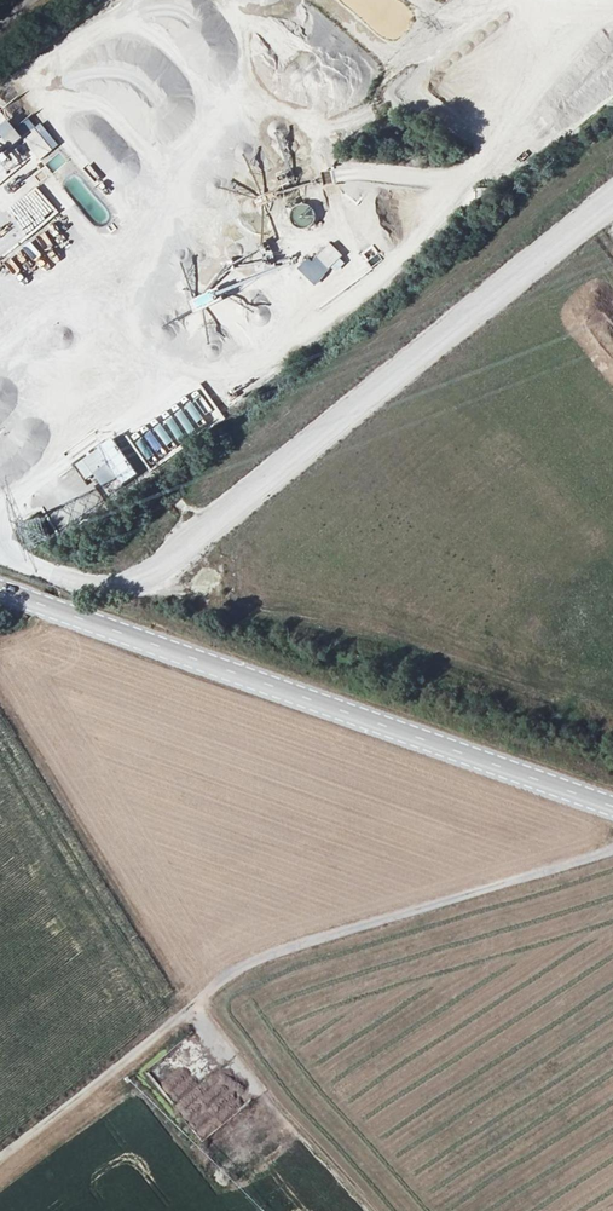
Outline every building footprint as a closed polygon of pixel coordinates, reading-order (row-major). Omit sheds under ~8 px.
[(2,160),(9,170),(19,164),(6,147),(21,137),(38,161),(59,146),(35,112),(12,127),(0,109),(0,126),(2,129),(0,130),(0,162),(2,160)] [(15,164),(32,152),(21,137),(4,149),(15,164)] [(56,211),(43,195),(21,211),(34,228),(56,211)] [(299,228),(316,216),(305,202),(289,214),(299,228)] [(34,250),(48,246),(44,232),(30,236),(34,250)] [(315,286),(344,257),(329,242),(311,260),(308,256),(297,267),(315,286)] [(26,243),(21,249),(34,263),(40,258),(26,243)] [(194,398),(188,402),(201,420),(207,416),(194,398)] [(149,434),(141,438),(152,456),(160,452),(149,434)] [(100,485),(132,466),(115,436),(82,455),(100,485)]
